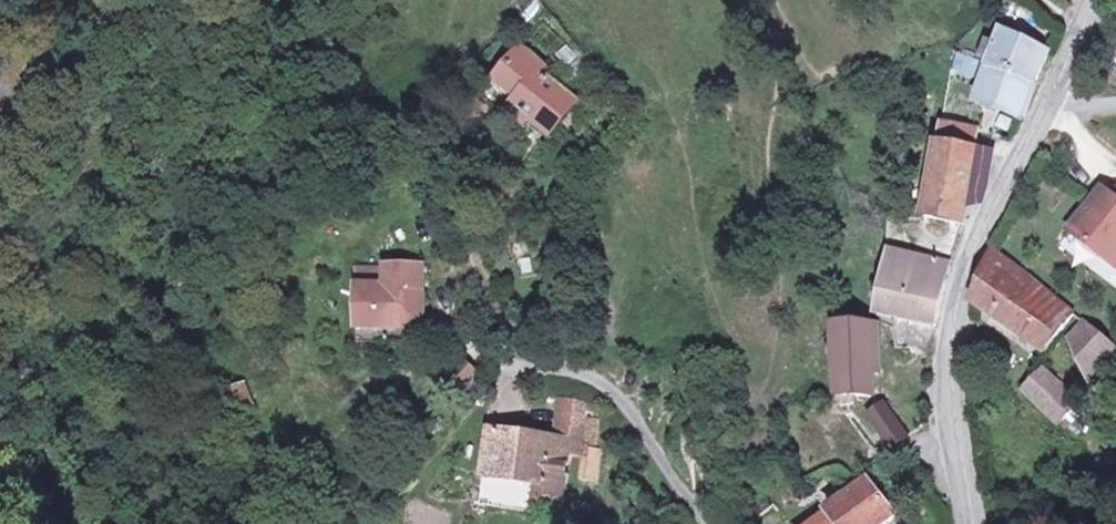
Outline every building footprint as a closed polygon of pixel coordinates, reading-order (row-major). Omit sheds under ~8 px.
[(986,50),(979,70),(1027,86),(1038,55),(990,37),(986,50)] [(979,48),(974,46),(971,56),(976,56),(979,48)] [(986,50),(979,48),(976,56),(971,56),(968,67),(979,70),(986,50)] [(543,71),(521,52),(479,103),(501,121),(509,111),(548,142),(559,127),(574,109),(537,77),(543,71)] [(1016,120),(1027,86),(979,70),(968,67),(961,65),(956,82),(974,88),(969,104),(1016,120)] [(580,115),(574,109),(559,127),(569,134),(580,122),(577,119),(580,115)] [(931,117),(926,137),(967,149),(973,129),(931,117)] [(967,149),(926,137),(911,212),(951,223),(971,149),(967,149)] [(1094,260),(1102,251),(1113,259),(1115,255),(1115,209),(1115,210),(1092,192),(1060,232),(1094,260)] [(947,263),(881,250),(871,302),(869,314),(928,323),(939,287),(947,263)] [(972,306),(990,319),(1023,277),(986,251),(974,284),(983,291),(972,306)] [(1102,251),(1094,260),(1105,268),(1113,259),(1102,251)] [(422,262),(384,262),(384,281),(352,281),(352,325),(421,325),(422,262)] [(1020,340),(1051,297),(1023,277),(990,319),(1020,340)] [(1072,313),(1051,297),(1020,340),(1042,355),(1072,313)] [(866,322),(820,320),(823,406),(846,405),(846,395),(866,395),(866,322)] [(1084,320),(1068,337),(1095,380),(1102,372),(1107,377),(1115,368),(1115,364),(1111,360),(1115,355),(1115,343),(1084,320)] [(475,376),(464,364),(450,378),(462,390),(475,376)] [(1042,368),(1015,397),(1029,408),(1041,419),(1070,444),(1092,425),(1072,395),(1042,368)] [(235,408),(254,402),(247,381),(229,387),(235,408)] [(1029,408),(1015,397),(1009,402),(1024,415),(1029,408)] [(907,432),(881,400),(864,417),(886,445),(907,432)] [(557,405),(554,420),(580,424),(583,410),(557,405)] [(517,431),(498,428),(497,435),(486,433),(478,475),(540,487),(539,497),(557,501),(566,457),(584,461),(591,427),(554,420),(549,444),(516,438),(517,431)] [(498,428),(488,426),(486,433),(497,435),(498,428)] [(871,483),(815,523),(894,523),(899,521),(871,483)]
